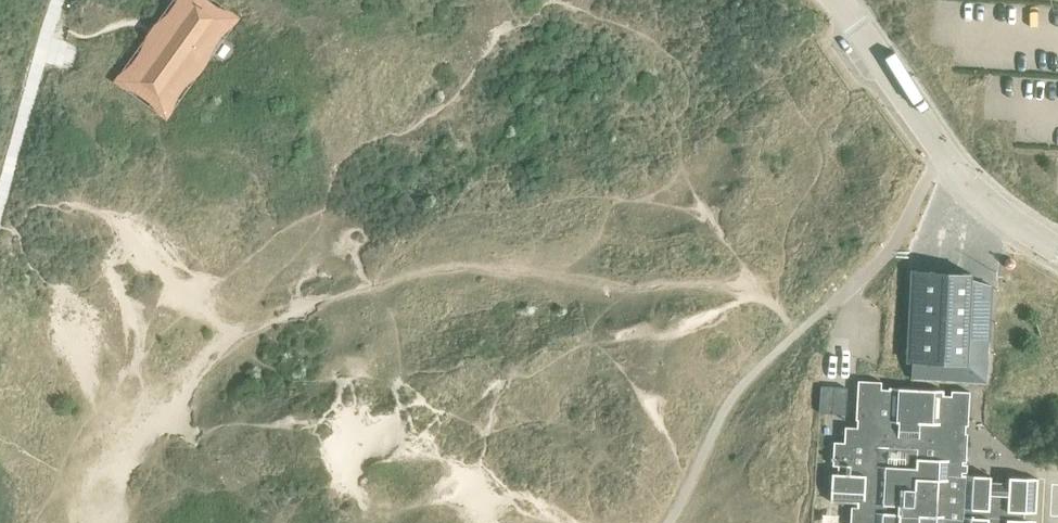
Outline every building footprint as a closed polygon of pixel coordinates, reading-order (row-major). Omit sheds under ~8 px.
[(126,81),(163,108),(227,18),(203,0),(184,0),(126,81)] [(985,382),(990,285),(971,278),(971,273),(962,272),(962,274),(934,273),(934,271),(929,271),(929,273),(916,272),(916,270),(912,270),(907,361),(911,361),(911,378),(985,382)] [(1037,478),(1009,477),(1009,482),(990,481),(991,476),(961,474),(962,461),(965,461),(967,433),(964,433),(965,425),(967,425),(969,391),(951,390),(951,395),(943,395),(943,390),(889,387),(888,390),(881,389),(881,381),(858,380),(856,419),(865,420),(864,427),(845,426),(844,442),(833,441),(833,457),(830,457),(830,459),(833,460),(832,465),(838,465),(837,473),(832,473),(830,501),(858,503),(857,506),(851,506),(850,522),(1035,522),(1035,520),(1019,519),(1019,511),(1036,512),(1037,478)] [(820,386),(819,412),(843,414),(845,388),(820,386)]
